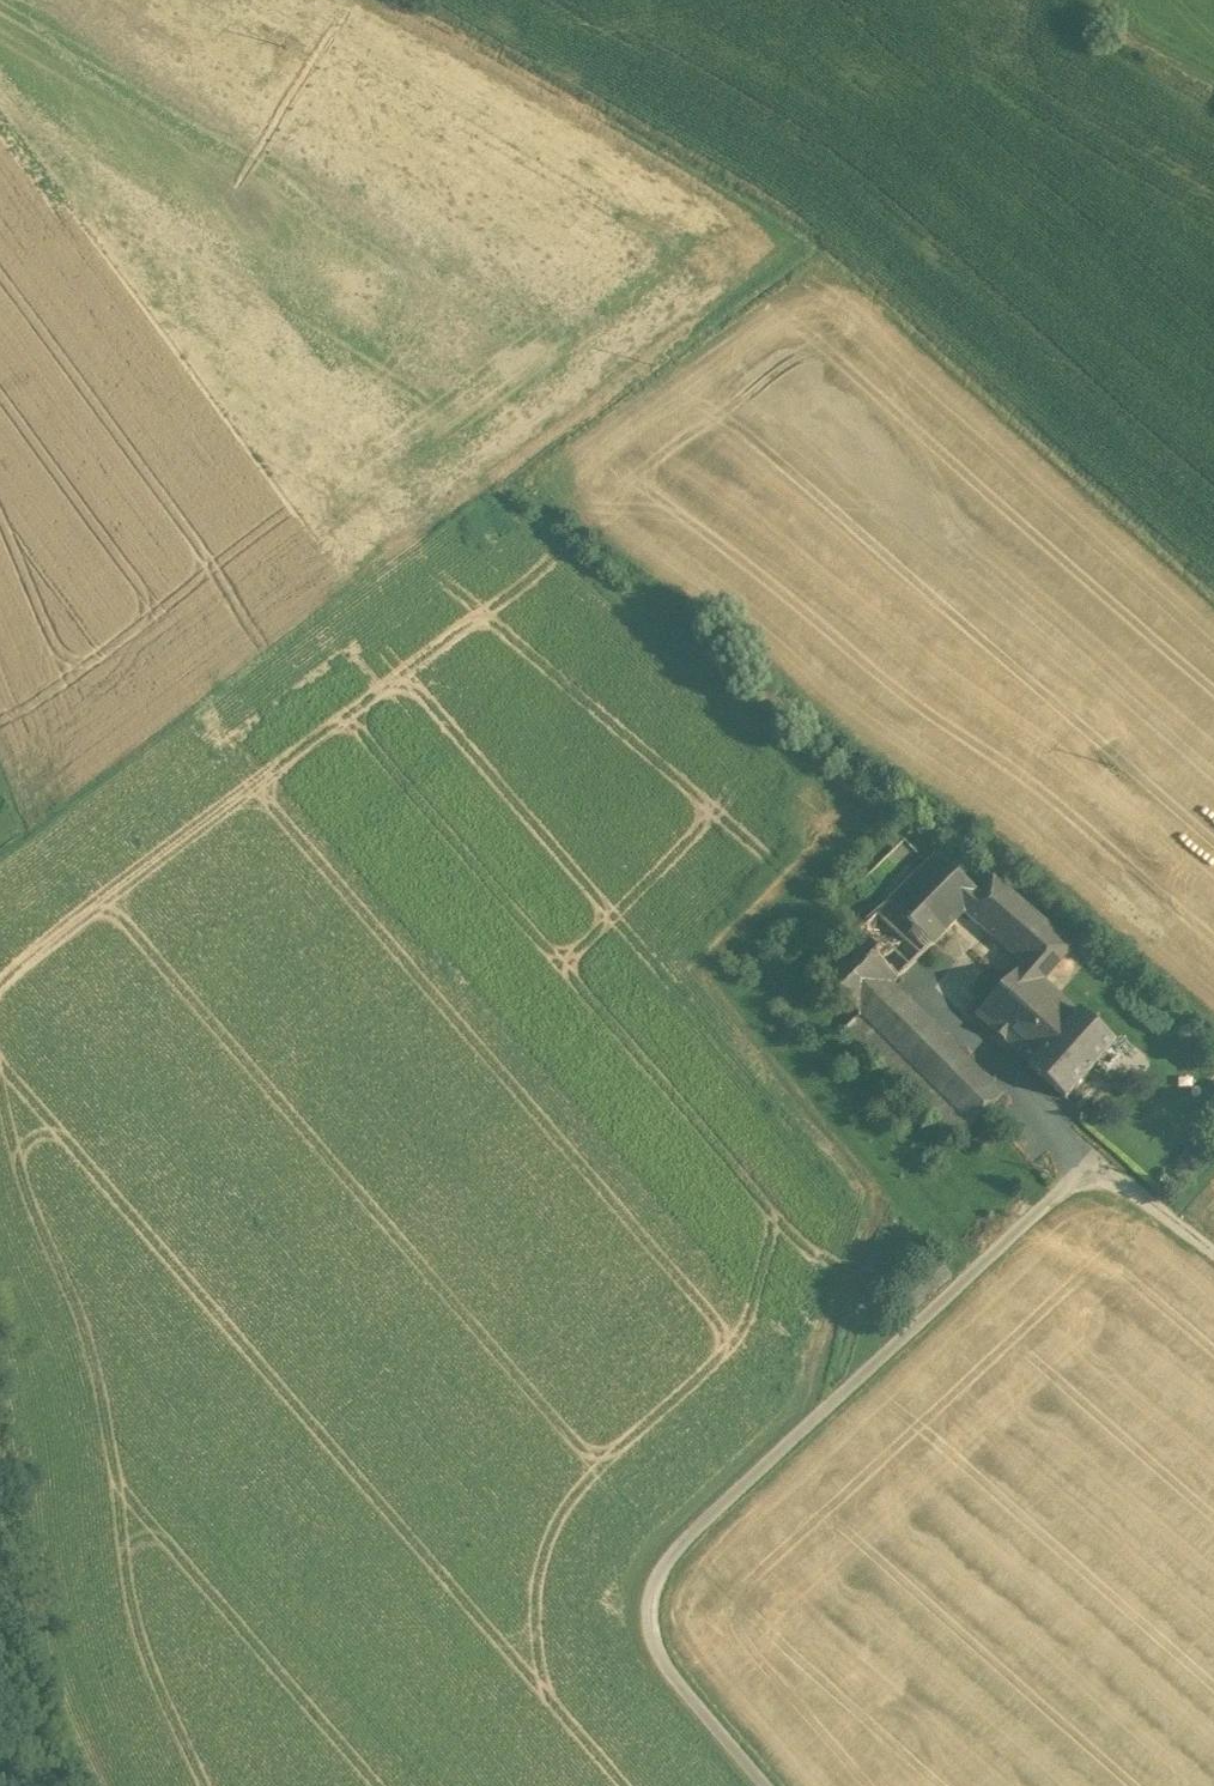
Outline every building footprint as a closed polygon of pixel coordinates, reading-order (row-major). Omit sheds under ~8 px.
[(937,856),(819,973),(861,1014),(892,984),(965,914),(983,896),(981,894),(937,856)] [(1075,947),(995,878),(981,894),(983,896),(965,914),(1026,966),(1027,965),(1045,982),(1075,947)] [(1026,966),(977,1015),(1019,1053),(1021,1051),(1035,1063),(1079,1013),(1045,982),(1027,965),(1026,966)] [(1003,1096),(892,984),(861,1014),(972,1127),(1003,1096)] [(1035,1063),(1031,1067),(1065,1098),(1066,1100),(1116,1045),(1114,1043),(1080,1012),(1079,1013),(1035,1063)] [(972,1127),(861,1014),(844,1031),(955,1143),(972,1127)]
